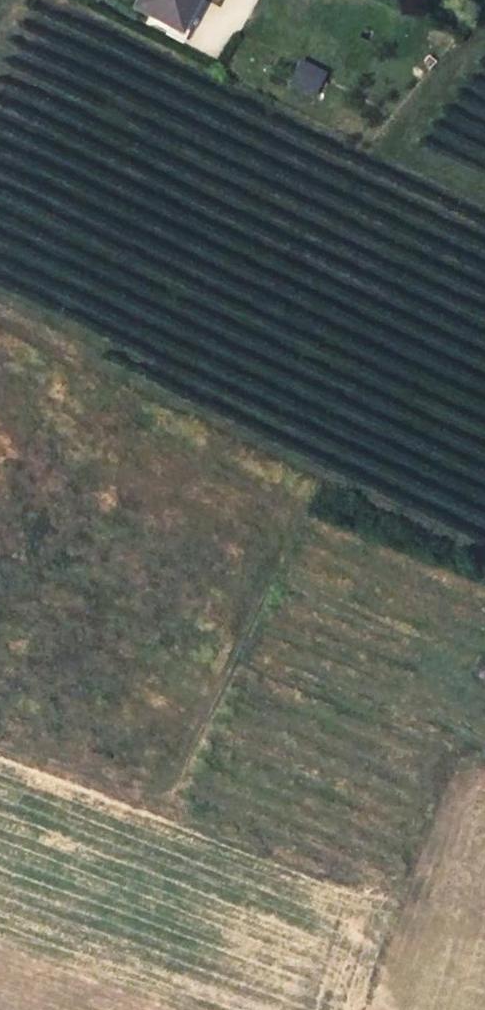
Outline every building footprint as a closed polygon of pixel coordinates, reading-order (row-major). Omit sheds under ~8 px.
[(133,10),(169,30),(184,0),(192,3),(193,0),(138,0),(133,10)] [(298,62),(290,88),(320,97),(327,70),(298,62)]
